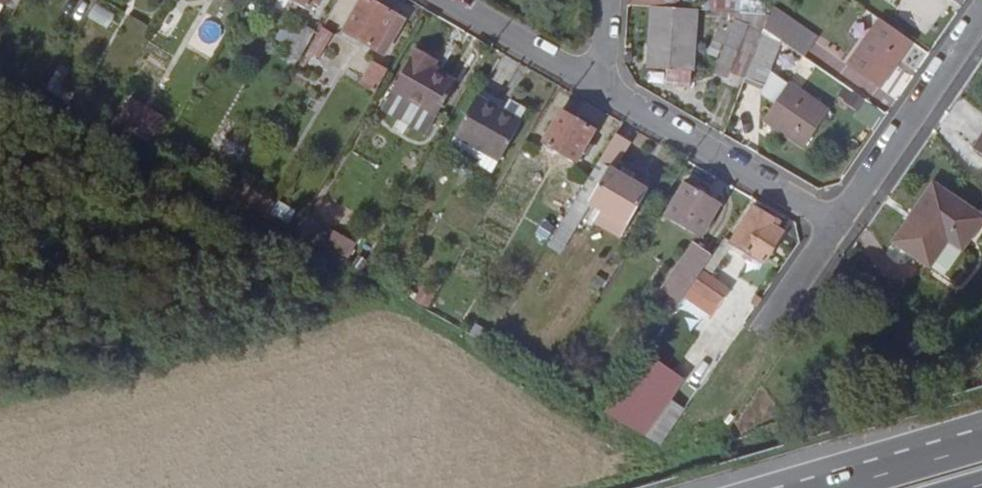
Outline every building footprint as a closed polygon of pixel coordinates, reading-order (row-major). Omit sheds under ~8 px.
[(281,15),(255,0),(249,0),(241,15),(271,33),(281,15)] [(318,0),(292,0),(312,11),(318,0)] [(396,15),(370,0),(362,0),(345,30),(376,50),(396,15)] [(87,19),(107,28),(114,13),(94,4),(87,19)] [(689,85),(696,9),(655,6),(648,65),(666,67),(665,82),(689,85)] [(770,16),(723,12),(723,23),(749,26),(739,52),(754,58),(766,28),(770,16)] [(273,43),(299,59),(314,33),(287,18),(273,43)] [(880,90),(913,44),(880,21),(847,67),(880,90)] [(320,25),(309,50),(322,56),(333,31),(320,25)] [(831,113),(772,71),(784,41),(766,28),(747,78),(768,86),(762,93),(776,102),(766,118),(806,146),(831,113)] [(434,68),(439,59),(420,49),(394,91),(396,92),(436,116),(438,118),(459,81),(434,68)] [(362,85),(377,93),(389,72),(374,64),(362,85)] [(847,87),(840,98),(859,110),(854,118),(872,130),(884,112),(847,87)] [(424,137),(436,116),(396,92),(384,113),(424,137)] [(157,138),(168,118),(133,98),(121,118),(157,138)] [(502,161),(524,123),(480,98),(459,135),(502,161)] [(577,162),(596,131),(562,111),(543,143),(577,162)] [(502,161),(459,135),(451,148),(494,174),(502,161)] [(624,158),(633,143),(618,135),(601,163),(612,169),(621,156),(624,158)] [(612,169),(615,171),(624,158),(621,156),(612,169)] [(637,208),(631,203),(640,188),(615,171),(612,169),(590,201),(603,210),(601,213),(625,228),(637,208)] [(701,237),(722,202),(686,182),(667,218),(701,237)] [(939,186),(898,243),(950,280),(981,233),(981,217),(939,186)] [(637,208),(625,228),(601,213),(595,223),(620,238),(649,193),(640,188),(631,203),(637,208)] [(573,227),(589,205),(578,199),(559,229),(575,239),(580,231),(573,227)] [(727,240),(715,257),(694,287),(722,307),(732,291),(713,276),(730,250),(756,266),(760,260),(768,264),(785,233),(772,226),(774,221),(754,210),(735,244),(727,240)] [(347,258),(356,242),(334,230),(325,246),(347,258)] [(682,303),(694,287),(715,257),(699,245),(665,293),(682,303)] [(685,378),(647,352),(603,413),(661,446),(685,410),(670,399),(685,378)]
